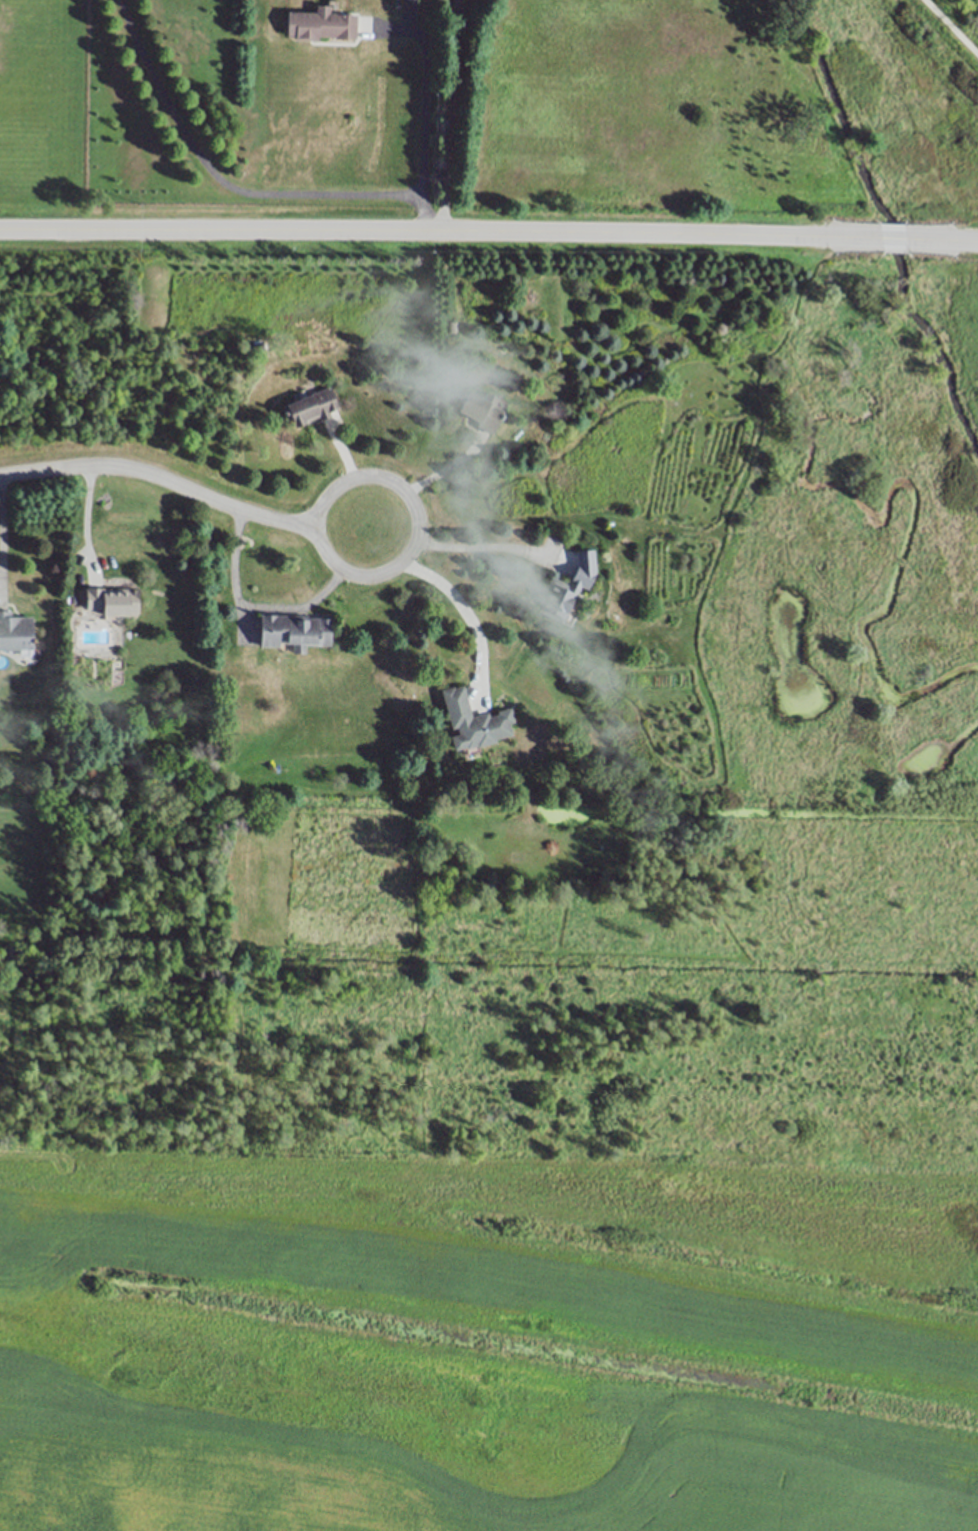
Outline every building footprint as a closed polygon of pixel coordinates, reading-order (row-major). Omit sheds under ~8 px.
[(287,10),(316,11),(316,3),(329,3),(329,12),(338,12),(338,14),(356,14),(356,39),(336,38),(336,36),(317,36),(317,39),(296,39),(296,35),(286,34),(287,10)] [(456,320),(456,332),(445,331),(446,319),(456,320)] [(265,350),(250,353),(248,345),(264,341),(265,350)] [(328,386),(337,407),(330,410),(332,414),(315,421),(314,418),(306,422),(306,424),(297,428),(296,426),(292,427),(283,404),(328,386)] [(595,574),(588,589),(582,586),(563,623),(537,609),(554,576),(569,583),(578,566),(576,550),(593,549),(595,574)] [(85,606),(86,587),(104,588),(103,591),(125,591),(125,589),(138,590),(137,612),(126,612),(126,617),(101,616),(101,607),(85,606)] [(32,648),(0,650),(0,609),(10,609),(10,615),(30,614),(32,648)] [(260,613),(307,615),(306,617),(332,619),(331,645),(304,643),(304,653),(292,652),(292,644),(288,643),(287,646),(258,644),(260,613)] [(463,686),(471,715),(488,711),(489,715),(496,713),(496,711),(510,707),(514,721),(509,723),(512,734),(495,739),(496,742),(478,747),(477,744),(455,750),(451,737),(458,735),(456,727),(451,728),(441,690),(454,686),(455,688),(463,686)]
